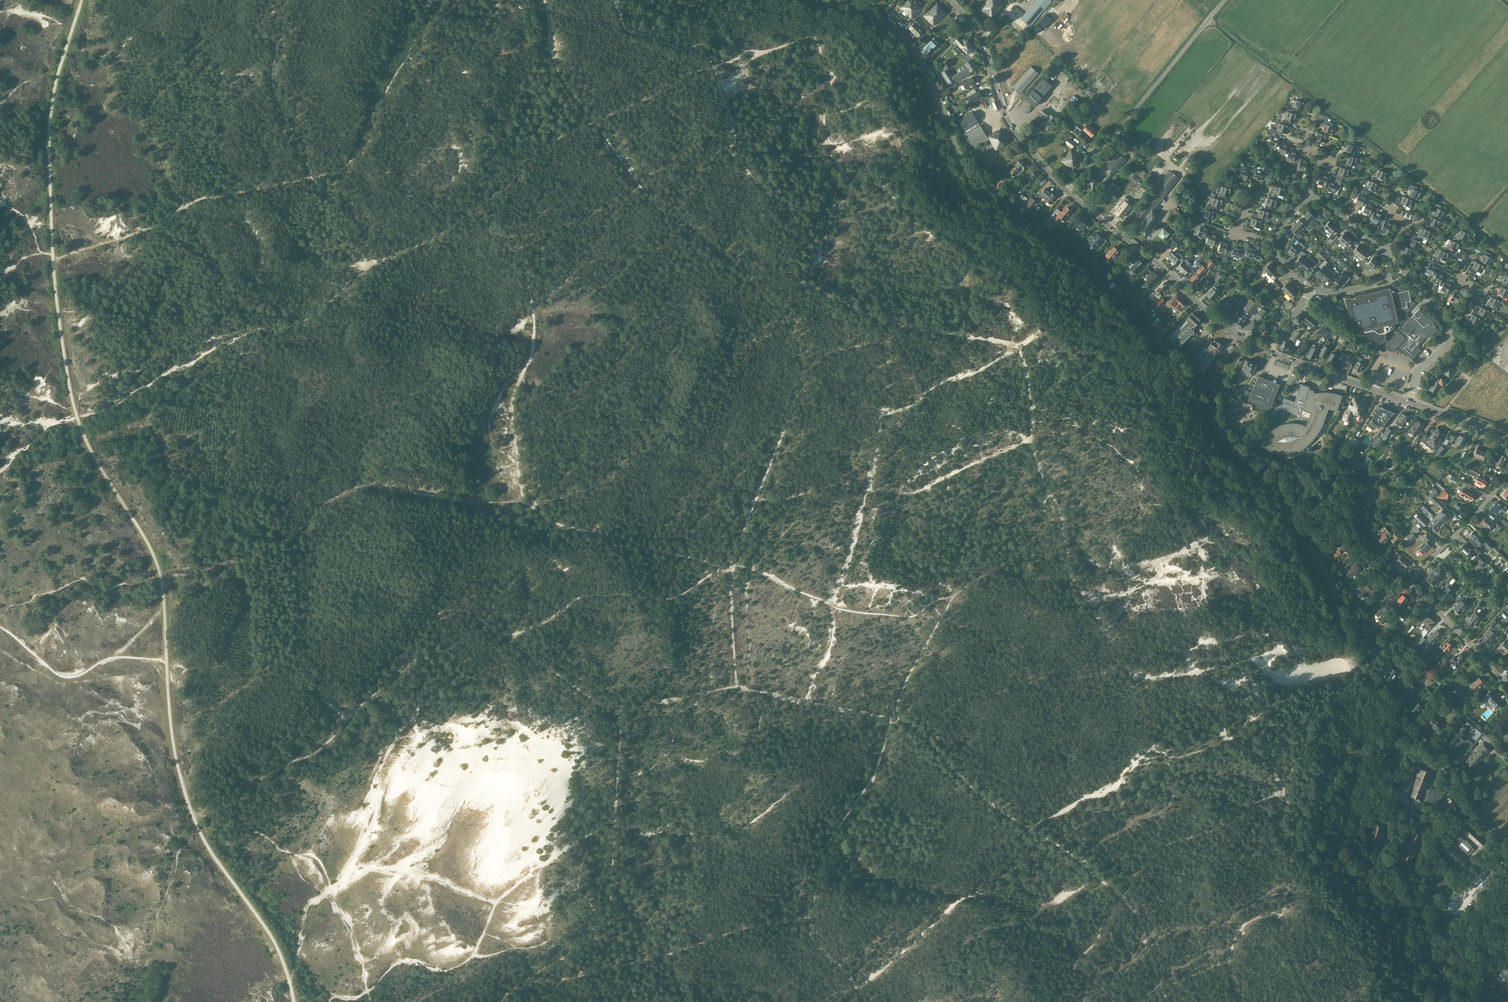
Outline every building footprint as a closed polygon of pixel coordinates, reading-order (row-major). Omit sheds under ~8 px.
[(912,19),(922,10),(920,7),(914,0),(908,0),(900,7),(900,8),(901,9),(912,19)] [(980,8),(992,19),(1004,5),(1001,2),(999,0),(987,0),(980,8)] [(1030,27),(1051,2),(1050,0),(1036,0),(1027,11),(1020,19),(1030,27)] [(937,3),(924,16),(931,24),(931,23),(933,25),(932,26),(933,27),(947,13),(937,3)] [(897,21),(899,18),(891,12),(889,15),(890,16),(887,19),(894,25),(897,21)] [(914,24),(909,28),(919,39),(925,34),(919,27),(921,26),(915,20),(913,22),(914,24)] [(968,51),(970,53),(975,49),(973,47),(974,46),(968,39),(966,40),(965,39),(962,41),(959,37),(953,42),(955,45),(957,43),(962,49),(963,48),(967,52),(968,51)] [(936,45),(939,43),(934,38),(931,40),(923,48),(928,53),(933,59),(941,50),(936,45)] [(948,69),(943,73),(941,74),(948,84),(951,82),(953,85),(969,74),(973,72),(972,71),(976,68),(971,60),(964,64),(966,67),(953,76),(948,69)] [(1012,87),(1020,94),(1038,73),(1031,66),(1012,87)] [(972,77),(964,81),(963,80),(959,82),(961,86),(964,84),(966,89),(975,84),(972,77)] [(1025,99),(1034,106),(1052,86),(1043,78),(1025,99)] [(938,86),(942,91),(947,88),(943,83),(938,86)] [(975,90),(966,94),(968,97),(967,97),(971,104),(972,104),(975,102),(975,101),(982,97),(979,91),(976,93),(975,90)] [(1035,118),(1046,127),(1063,106),(1060,103),(1057,107),(1054,105),(1055,104),(1050,100),(1035,118)] [(1288,109),(1287,112),(1294,114),(1295,114),(1297,109),(1303,111),(1306,103),(1295,100),(1293,107),(1292,110),(1288,109)] [(972,112),(958,120),(964,130),(978,121),(972,112)] [(1279,123),(1278,123),(1286,126),(1286,125),(1287,126),(1289,120),(1295,122),(1297,115),(1295,114),(1294,114),(1287,112),(1285,119),(1284,122),(1282,121),(1281,124),(1279,123)] [(1321,114),(1319,119),(1322,120),(1320,125),(1323,126),(1322,131),(1321,134),(1324,135),(1324,134),(1325,135),(1327,136),(1327,134),(1328,133),(1332,134),(1334,127),(1330,126),(1328,125),(1329,122),(1326,121),(1328,117),(1321,114)] [(978,121),(964,130),(965,131),(965,132),(973,145),(974,147),(982,143),(983,143),(983,142),(986,141),(988,139),(978,121)] [(1271,128),(1270,132),(1274,133),(1275,133),(1279,135),(1280,132),(1287,134),(1289,127),(1287,126),(1286,125),(1286,126),(1278,123),(1276,130),(1271,128)] [(1088,124),(1083,130),(1091,137),(1096,131),(1088,124)] [(988,137),(996,151),(1009,143),(1002,130),(998,132),(998,131),(988,137)] [(1277,146),(1279,139),(1279,138),(1274,136),(1275,133),(1274,133),(1270,132),(1267,131),(1266,134),(1269,134),(1268,139),(1270,139),(1268,146),(1276,148),(1276,146),(1277,146)] [(1312,136),(1310,141),(1318,144),(1319,141),(1325,143),(1327,136),(1325,135),(1324,134),(1324,135),(1321,134),(1317,132),(1315,137),(1312,136)] [(1065,143),(1072,148),(1075,144),(1071,140),(1068,138),(1065,143)] [(1279,139),(1277,146),(1279,147),(1277,153),(1284,155),(1288,145),(1283,143),(1284,141),(1279,139)] [(1349,153),(1348,156),(1356,158),(1354,157),(1355,155),(1358,148),(1352,145),(1353,143),(1346,140),(1344,145),(1347,146),(1345,151),(1349,153)] [(1105,178),(1101,182),(1102,182),(1101,183),(1104,185),(1108,181),(1113,175),(1112,175),(1114,173),(1114,174),(1125,161),(1126,160),(1118,153),(1122,148),(1116,143),(1112,147),(1118,152),(1106,166),(1111,171),(1110,173),(1110,172),(1105,178)] [(1293,163),(1294,161),(1294,160),(1295,157),(1297,153),(1292,151),(1293,148),(1288,146),(1285,153),(1288,154),(1286,160),(1293,163)] [(1061,161),(1073,171),(1083,159),(1079,157),(1080,156),(1071,149),(1061,161)] [(1346,163),(1344,169),(1347,170),(1347,169),(1349,170),(1350,171),(1350,170),(1351,167),(1350,167),(1351,164),(1356,166),(1355,168),(1359,170),(1360,165),(1357,164),(1359,159),(1356,158),(1348,156),(1348,155),(1346,163)] [(1294,161),(1293,163),(1296,164),(1297,162),(1300,163),(1297,169),(1305,171),(1308,161),(1301,158),(1301,159),(1295,157),(1294,160),(1294,161)] [(1026,165),(1021,160),(1015,165),(1016,166),(1015,167),(1014,167),(1009,172),(1014,176),(1016,174),(1018,176),(1023,170),(1022,169),(1023,168),(1024,169),(1024,168),(1023,168),(1026,165)] [(1237,164),(1235,172),(1240,174),(1239,179),(1246,181),(1248,175),(1251,176),(1250,178),(1253,179),(1254,177),(1254,176),(1255,173),(1252,172),(1249,171),(1249,170),(1246,169),(1247,168),(1247,167),(1243,166),(1237,164)] [(1253,179),(1260,181),(1262,177),(1263,175),(1265,176),(1265,178),(1270,180),(1272,174),(1264,171),(1264,169),(1257,167),(1257,168),(1256,170),(1255,173),(1254,176),(1254,177),(1253,179)] [(1338,174),(1336,180),(1341,182),(1342,179),(1341,178),(1342,176),(1348,178),(1350,171),(1349,170),(1347,169),(1347,170),(1344,169),(1340,167),(1337,174),(1338,174)] [(1378,169),(1375,176),(1380,179),(1385,181),(1388,174),(1381,171),(1382,169),(1379,167),(1378,169)] [(1325,187),(1325,186),(1325,185),(1326,185),(1326,184),(1327,180),(1328,176),(1324,175),(1325,172),(1319,170),(1317,177),(1320,178),(1318,184),(1325,187)] [(1170,171),(1159,186),(1136,215),(1142,220),(1152,208),(1153,209),(1136,229),(1146,237),(1162,216),(1154,210),(1179,178),(1170,171)] [(1027,175),(1022,180),(1025,183),(1028,180),(1030,182),(1036,176),(1032,172),(1028,175),(1027,175)] [(1093,173),(1084,183),(1093,191),(1101,182),(1099,180),(1099,179),(1096,176),(1093,173)] [(998,182),(1002,185),(1007,180),(1003,176),(998,182)] [(1325,185),(1325,186),(1328,187),(1326,192),(1333,194),(1336,188),(1339,189),(1341,182),(1336,180),(1335,183),(1330,181),(1327,180),(1326,184),(1326,185),(1325,185)] [(1365,187),(1364,190),(1362,189),(1361,191),(1361,192),(1363,193),(1366,194),(1369,189),(1375,192),(1378,185),(1376,184),(1375,183),(1368,180),(1365,187)] [(1106,194),(1101,200),(1107,205),(1112,199),(1113,200),(1118,195),(1115,192),(1113,191),(1116,187),(1112,183),(1104,193),(1106,194)] [(1409,195),(1408,197),(1407,198),(1410,199),(1411,200),(1413,201),(1414,198),(1418,200),(1421,193),(1416,190),(1417,187),(1410,184),(1408,189),(1410,191),(1408,195),(1409,195)] [(1219,193),(1219,196),(1218,199),(1213,197),(1213,198),(1221,200),(1222,200),(1224,201),(1225,198),(1222,197),(1223,195),(1230,197),(1232,189),(1221,186),(1219,193)] [(1274,193),(1273,196),(1272,199),(1275,200),(1276,200),(1276,201),(1278,201),(1279,198),(1277,197),(1278,195),(1284,197),(1286,190),(1276,186),(1273,193),(1274,193)] [(1033,199),(1038,203),(1040,205),(1041,204),(1039,202),(1042,198),(1046,201),(1049,204),(1056,196),(1051,193),(1050,193),(1045,189),(1038,197),(1036,195),(1033,199)] [(1005,193),(1003,195),(1008,198),(1009,196),(1012,193),(1007,190),(1005,192),(1005,193)] [(1362,205),(1366,199),(1366,197),(1361,195),(1363,193),(1361,192),(1361,191),(1358,190),(1354,197),(1357,198),(1354,204),(1361,207),(1362,205)] [(1017,201),(1022,205),(1027,198),(1022,194),(1017,201)] [(1398,200),(1396,205),(1401,207),(1405,209),(1406,206),(1410,208),(1413,201),(1411,200),(1410,199),(1407,198),(1403,196),(1401,201),(1398,200)] [(1038,203),(1033,199),(1031,197),(1025,205),(1032,211),(1038,203)] [(1121,207),(1116,213),(1122,218),(1131,207),(1126,203),(1129,200),(1125,197),(1118,206),(1119,205),(1121,207)] [(1211,205),(1211,206),(1206,205),(1206,206),(1205,209),(1212,212),(1213,212),(1215,213),(1217,207),(1222,208),(1224,201),(1222,200),(1221,200),(1213,198),(1211,205)] [(1266,205),(1264,211),(1269,213),(1271,207),(1276,208),(1278,201),(1276,201),(1276,200),(1275,200),(1272,199),(1267,198),(1265,205),(1266,205)] [(1369,216),(1370,214),(1373,207),(1374,206),(1369,203),(1371,201),(1366,199),(1362,205),(1365,206),(1362,212),(1369,216)] [(1434,203),(1432,208),(1434,209),(1432,214),(1442,219),(1445,212),(1440,209),(1441,206),(1434,203)] [(1053,220),(1057,223),(1061,218),(1064,221),(1067,218),(1066,217),(1071,211),(1067,207),(1064,210),(1062,212),(1061,211),(1053,220)] [(1370,221),(1377,224),(1378,222),(1379,221),(1378,221),(1380,218),(1382,214),(1377,212),(1378,209),(1373,207),(1370,214),(1373,215),(1370,221)] [(1203,217),(1202,219),(1201,222),(1199,222),(1201,222),(1201,223),(1204,224),(1207,224),(1208,221),(1206,221),(1207,218),(1213,220),(1216,213),(1215,213),(1213,212),(1212,212),(1205,209),(1203,217)] [(1255,213),(1253,219),(1260,221),(1261,218),(1267,220),(1270,213),(1269,213),(1264,211),(1259,209),(1258,214),(1255,213)] [(1308,211),(1304,216),(1309,220),(1307,222),(1311,226),(1315,230),(1317,229),(1319,226),(1314,221),(1316,218),(1318,220),(1321,217),(1314,212),(1312,214),(1311,214),(1310,212),(1308,211)] [(1179,212),(1173,220),(1177,223),(1183,215),(1179,212)] [(1428,224),(1427,226),(1425,229),(1421,227),(1428,231),(1429,231),(1430,231),(1429,231),(1431,232),(1432,229),(1430,228),(1432,226),(1438,228),(1441,221),(1439,221),(1439,220),(1438,220),(1431,217),(1428,224)] [(1260,221),(1253,219),(1252,218),(1250,223),(1248,222),(1246,227),(1253,230),(1254,227),(1260,229),(1262,222),(1260,221)] [(1385,221),(1382,219),(1380,218),(1378,221),(1379,221),(1378,222),(1377,224),(1380,225),(1381,223),(1383,225),(1380,230),(1387,234),(1392,224),(1385,220),(1385,221)] [(1080,224),(1077,228),(1076,228),(1082,232),(1085,228),(1086,228),(1089,224),(1083,219),(1080,223),(1080,224)] [(1299,220),(1295,224),(1301,230),(1303,227),(1307,231),(1311,226),(1307,222),(1306,222),(1304,224),(1299,220)] [(1326,229),(1329,231),(1334,225),(1329,221),(1325,226),(1323,224),(1318,229),(1323,233),(1326,229)] [(1199,222),(1197,229),(1200,230),(1198,236),(1205,238),(1208,228),(1203,226),(1204,224),(1201,223),(1201,222),(1199,222)] [(1301,230),(1295,224),(1291,229),(1295,233),(1293,236),(1298,240),(1302,236),(1299,233),(1301,230)] [(1327,233),(1327,234),(1330,236),(1329,237),(1328,238),(1332,240),(1333,241),(1337,236),(1335,234),(1338,230),(1339,229),(1334,225),(1329,231),(1327,233)] [(1418,234),(1417,237),(1416,240),(1419,241),(1420,242),(1422,243),(1421,242),(1424,237),(1428,239),(1431,232),(1429,231),(1430,231),(1429,231),(1428,231),(1421,227),(1418,234)] [(1211,245),(1213,246),(1214,244),(1215,243),(1214,242),(1215,239),(1216,236),(1212,235),(1213,231),(1208,229),(1206,236),(1208,237),(1206,243),(1211,245)] [(1457,237),(1456,239),(1454,238),(1452,240),(1457,243),(1458,243),(1461,238),(1466,241),(1470,235),(1469,234),(1471,232),(1465,229),(1464,231),(1460,229),(1457,236),(1457,237)] [(1286,231),(1284,233),(1291,239),(1293,237),(1286,231)] [(1090,235),(1087,239),(1089,241),(1087,242),(1088,243),(1088,242),(1091,244),(1094,247),(1097,250),(1097,251),(1096,251),(1097,252),(1103,244),(1102,244),(1106,240),(1103,237),(1102,239),(1098,236),(1095,233),(1096,233),(1094,235),(1092,237),(1090,235)] [(1337,236),(1333,241),(1334,242),(1337,245),(1339,242),(1342,245),(1343,244),(1349,237),(1344,233),(1343,234),(1340,238),(1337,236)] [(1342,245),(1345,248),(1343,250),(1347,253),(1352,248),(1350,246),(1354,241),(1349,237),(1343,244),(1342,245)] [(1406,241),(1404,246),(1413,250),(1414,248),(1418,250),(1422,243),(1420,242),(1419,241),(1416,240),(1411,238),(1409,242),(1406,241)] [(1222,241),(1218,240),(1215,239),(1214,242),(1215,243),(1214,244),(1213,246),(1214,246),(1214,245),(1217,246),(1217,245),(1220,245),(1218,252),(1225,254),(1226,252),(1229,243),(1222,241)] [(1173,240),(1168,246),(1172,251),(1177,245),(1173,240)] [(1447,247),(1445,249),(1444,248),(1442,251),(1440,250),(1447,253),(1448,254),(1450,248),(1456,252),(1460,245),(1458,244),(1458,243),(1457,243),(1452,240),(1452,241),(1450,240),(1446,246),(1447,247)] [(1077,246),(1070,241),(1066,246),(1073,251),(1077,246)] [(1296,252),(1298,253),(1301,250),(1302,250),(1305,246),(1301,242),(1296,248),(1290,244),(1287,247),(1289,250),(1287,252),(1292,256),(1296,252)] [(1246,255),(1245,256),(1252,259),(1254,253),(1257,254),(1260,247),(1254,245),(1253,248),(1248,246),(1247,250),(1246,254),(1246,253),(1245,255),(1246,255)] [(1393,253),(1403,257),(1404,254),(1410,257),(1413,250),(1411,249),(1404,246),(1403,245),(1401,250),(1395,248),(1393,253)] [(1228,255),(1228,256),(1238,259),(1240,253),(1243,254),(1242,255),(1245,256),(1244,256),(1245,256),(1246,255),(1245,255),(1246,253),(1246,254),(1247,250),(1244,250),(1241,249),(1241,248),(1237,247),(1234,246),(1233,248),(1231,247),(1229,253),(1228,255)] [(1352,248),(1347,253),(1352,257),(1353,255),(1356,258),(1358,256),(1363,250),(1358,246),(1354,250),(1352,248)] [(1105,256),(1109,259),(1112,261),(1116,257),(1115,256),(1119,251),(1118,250),(1117,249),(1114,247),(1111,251),(1110,250),(1107,253),(1105,256)] [(1295,262),(1300,266),(1307,259),(1304,256),(1306,254),(1302,250),(1301,250),(1298,253),(1297,255),(1299,257),(1295,262)] [(1358,256),(1356,258),(1359,260),(1357,262),(1362,265),(1366,260),(1364,258),(1368,254),(1363,250),(1358,256)] [(1432,261),(1434,262),(1437,264),(1440,258),(1446,261),(1450,255),(1448,254),(1447,253),(1440,250),(1436,256),(1437,257),(1435,259),(1433,258),(1432,261)] [(1480,261),(1479,263),(1485,267),(1486,264),(1490,266),(1494,259),(1489,257),(1488,256),(1489,254),(1483,250),(1482,250),(1480,254),(1480,255),(1483,256),(1480,261)] [(1177,252),(1175,254),(1171,251),(1166,256),(1174,264),(1182,256),(1180,254),(1178,254),(1177,252)] [(1198,263),(1200,261),(1205,255),(1202,252),(1195,260),(1198,263)] [(1183,261),(1177,267),(1185,274),(1190,269),(1193,266),(1192,265),(1195,262),(1187,254),(1184,257),(1185,259),(1183,261)] [(1366,260),(1362,265),(1369,271),(1371,268),(1372,268),(1375,270),(1378,266),(1376,264),(1377,262),(1373,258),(1369,262),(1366,260)] [(1307,259),(1300,266),(1305,271),(1309,266),(1311,268),(1316,263),(1311,259),(1309,261),(1307,259)] [(1433,275),(1434,274),(1433,274),(1436,268),(1437,267),(1432,264),(1434,262),(1432,261),(1429,259),(1428,261),(1425,259),(1422,264),(1425,266),(1428,267),(1425,273),(1432,277),(1433,275)] [(1133,271),(1134,272),(1132,274),(1134,276),(1136,274),(1144,266),(1138,260),(1130,268),(1133,271)] [(1321,269),(1316,274),(1321,278),(1329,268),(1325,265),(1327,262),(1325,260),(1319,267),(1321,269)] [(1211,261),(1206,266),(1210,270),(1215,265),(1211,261)] [(1103,271),(1099,267),(1093,262),(1091,265),(1096,270),(1094,272),(1099,276),(1103,271)] [(1481,273),(1485,267),(1475,262),(1473,266),(1470,265),(1467,270),(1474,273),(1476,270),(1481,273)] [(1202,265),(1199,263),(1197,266),(1188,276),(1189,279),(1194,283),(1207,269),(1202,265)] [(1266,272),(1268,275),(1274,269),(1270,264),(1264,270),(1263,269),(1261,271),(1264,274),(1266,272)] [(1329,268),(1321,278),(1325,282),(1326,281),(1330,277),(1332,279),(1338,272),(1336,270),(1334,272),(1329,268)] [(1433,282),(1439,285),(1440,284),(1441,283),(1441,282),(1444,277),(1444,276),(1440,273),(1441,271),(1436,268),(1433,274),(1434,274),(1433,275),(1436,276),(1433,282)] [(1258,269),(1252,274),(1255,277),(1258,274),(1261,272),(1258,269)] [(1274,269),(1268,275),(1273,280),(1279,274),(1274,269)] [(1343,271),(1335,280),(1340,285),(1343,281),(1346,284),(1350,278),(1343,271)] [(1148,279),(1144,282),(1147,285),(1148,286),(1146,289),(1148,290),(1150,288),(1159,280),(1160,279),(1154,273),(1151,275),(1150,274),(1149,274),(1148,275),(1146,277),(1148,279)] [(1213,279),(1217,282),(1222,276),(1219,274),(1218,273),(1213,279)] [(1440,290),(1446,294),(1447,292),(1448,291),(1449,288),(1452,284),(1447,282),(1448,279),(1444,277),(1441,282),(1441,283),(1440,284),(1439,285),(1442,287),(1440,290)] [(1211,283),(1210,282),(1206,278),(1198,288),(1203,292),(1211,283)] [(1268,288),(1271,290),(1277,284),(1274,281),(1268,288)] [(1152,295),(1158,301),(1163,296),(1161,294),(1168,287),(1163,283),(1156,290),(1152,295)] [(1282,289),(1286,294),(1292,288),(1288,283),(1282,289)] [(1277,284),(1271,290),(1274,293),(1280,287),(1277,284)] [(1491,297),(1498,300),(1499,301),(1500,302),(1502,302),(1503,300),(1502,299),(1503,296),(1507,298),(1507,296),(1507,290),(1501,287),(1501,286),(1497,293),(1498,293),(1496,296),(1493,294),(1491,297)] [(1213,289),(1213,288),(1206,296),(1212,301),(1218,293),(1220,291),(1217,289),(1218,289),(1215,287),(1213,289)] [(1292,288),(1286,294),(1291,299),(1297,293),(1292,288)] [(1455,291),(1452,290),(1449,288),(1448,291),(1447,292),(1446,294),(1447,294),(1449,295),(1450,293),(1453,295),(1450,301),(1456,304),(1462,294),(1455,291)] [(1406,318),(1404,316),(1415,303),(1414,301),(1411,302),(1408,290),(1398,292),(1398,291),(1395,292),(1395,293),(1391,294),(1389,289),(1346,299),(1353,332),(1362,330),(1364,334),(1365,336),(1366,339),(1367,340),(1368,341),(1370,341),(1371,341),(1372,343),(1373,344),(1374,344),(1375,344),(1376,344),(1377,344),(1380,343),(1380,344),(1379,345),(1379,347),(1380,349),(1382,350),(1384,351),(1386,350),(1387,349),(1388,347),(1393,352),(1398,347),(1412,360),(1421,350),(1417,347),(1427,336),(1429,338),(1438,330),(1433,321),(1419,309),(1420,308),(1419,308),(1409,320),(1406,318)] [(1168,304),(1173,308),(1173,309),(1174,307),(1175,307),(1182,300),(1177,295),(1168,304)] [(1487,304),(1486,306),(1485,309),(1487,311),(1488,310),(1489,311),(1488,311),(1490,312),(1492,309),(1490,308),(1491,306),(1497,309),(1500,302),(1499,301),(1498,300),(1491,297),(1487,304)] [(1149,312),(1151,315),(1165,301),(1162,299),(1149,312)] [(1220,302),(1217,305),(1226,312),(1231,306),(1229,304),(1231,302),(1227,299),(1224,303),(1223,302),(1224,301),(1223,299),(1220,302)] [(1231,315),(1227,320),(1229,322),(1234,325),(1239,329),(1244,322),(1243,322),(1245,319),(1240,317),(1240,316),(1242,314),(1244,310),(1251,315),(1253,316),(1260,306),(1262,307),(1265,303),(1260,300),(1257,304),(1251,299),(1247,304),(1244,309),(1240,306),(1237,304),(1231,315)] [(1173,309),(1173,308),(1170,312),(1173,315),(1176,311),(1177,311),(1178,310),(1180,311),(1186,305),(1182,300),(1175,307),(1174,307),(1173,309)] [(1242,300),(1238,305),(1240,306),(1244,309),(1247,304),(1242,300)] [(1475,310),(1473,315),(1480,318),(1481,316),(1487,319),(1490,312),(1488,311),(1489,311),(1488,310),(1487,311),(1485,309),(1480,307),(1478,311),(1475,310)] [(1266,312),(1262,308),(1257,314),(1253,319),(1244,330),(1252,336),(1262,323),(1261,322),(1260,324),(1257,322),(1261,318),(1266,312)] [(1194,328),(1201,320),(1193,313),(1186,320),(1188,322),(1173,337),(1172,335),(1168,339),(1178,348),(1194,331),(1190,328),(1192,326),(1194,328)] [(1262,331),(1260,334),(1266,339),(1271,332),(1267,329),(1269,328),(1273,322),(1275,323),(1277,321),(1276,320),(1280,316),(1276,313),(1266,326),(1265,327),(1262,331)] [(1303,321),(1311,328),(1316,322),(1318,324),(1321,320),(1315,315),(1313,318),(1308,314),(1303,321)] [(1480,318),(1473,315),(1472,314),(1469,319),(1467,317),(1464,322),(1467,324),(1470,325),(1471,326),(1472,323),(1478,326),(1482,319),(1480,318)] [(1174,326),(1176,328),(1183,321),(1180,318),(1174,326)] [(1323,325),(1318,331),(1321,333),(1327,327),(1323,325)] [(1161,331),(1164,334),(1169,329),(1166,326),(1161,331)] [(1293,338),(1296,340),(1301,334),(1298,331),(1293,338)] [(1191,366),(1202,374),(1203,375),(1207,370),(1205,369),(1223,346),(1218,342),(1218,343),(1214,340),(1208,347),(1211,349),(1209,351),(1205,348),(1196,359),(1196,360),(1191,366)] [(1294,345),(1284,340),(1282,345),(1284,346),(1283,349),(1291,353),(1294,345)] [(1321,352),(1319,355),(1320,355),(1319,356),(1320,357),(1321,358),(1323,358),(1323,357),(1324,358),(1327,351),(1329,352),(1330,349),(1329,348),(1327,347),(1330,342),(1327,340),(1324,346),(1321,352)] [(1346,347),(1353,350),(1356,345),(1349,342),(1346,347)] [(1304,343),(1296,352),(1301,356),(1309,347),(1304,343)] [(1313,344),(1307,357),(1313,360),(1319,347),(1320,347),(1321,345),(1319,345),(1318,345),(1318,346),(1313,344)] [(1363,347),(1361,352),(1368,356),(1370,351),(1363,347)] [(1338,353),(1333,350),(1328,360),(1333,362),(1338,353)] [(1344,363),(1350,366),(1355,357),(1349,354),(1348,355),(1343,353),(1337,363),(1343,366),(1344,363)] [(1211,365),(1213,367),(1219,359),(1217,357),(1211,365)] [(1246,375),(1250,377),(1252,373),(1256,365),(1246,360),(1243,358),(1238,367),(1242,369),(1247,372),(1246,375)] [(1360,363),(1357,361),(1353,369),(1359,372),(1363,365),(1364,365),(1367,359),(1364,358),(1363,361),(1361,360),(1360,363)] [(1441,373),(1448,378),(1455,370),(1448,365),(1441,373)] [(1273,382),(1258,376),(1251,392),(1246,390),(1243,396),(1249,399),(1248,401),(1256,405),(1255,408),(1263,411),(1263,409),(1269,411),(1273,407),(1271,405),(1280,385),(1275,383),(1277,378),(1275,377),(1273,382)] [(1446,378),(1442,376),(1441,378),(1439,380),(1437,378),(1438,377),(1437,377),(1434,382),(1429,389),(1435,393),(1440,386),(1439,385),(1440,384),(1442,386),(1446,381),(1445,380),(1446,378)] [(1268,417),(1271,420),(1280,409),(1280,408),(1300,415),(1299,417),(1304,419),(1310,421),(1308,425),(1306,428),(1298,424),(1298,425),(1293,423),(1293,424),(1288,423),(1288,424),(1288,425),(1283,424),(1283,425),(1283,426),(1278,426),(1278,427),(1273,429),(1274,430),(1269,432),(1269,433),(1270,433),(1266,436),(1266,437),(1263,441),(1264,441),(1261,446),(1274,450),(1273,453),(1278,453),(1278,454),(1283,454),(1283,455),(1289,453),(1289,454),(1289,455),(1293,452),(1294,453),(1294,454),(1298,451),(1299,451),(1298,452),(1299,452),(1303,448),(1303,449),(1306,445),(1307,446),(1309,442),(1310,443),(1313,438),(1313,439),(1314,439),(1315,435),(1316,436),(1318,431),(1319,432),(1320,428),(1321,428),(1322,423),(1323,423),(1323,419),(1324,419),(1324,420),(1325,415),(1325,416),(1326,416),(1326,412),(1327,412),(1327,408),(1336,411),(1342,396),(1338,395),(1338,394),(1333,394),(1333,393),(1328,394),(1328,393),(1328,392),(1324,393),(1324,392),(1314,395),(1313,391),(1309,389),(1310,387),(1301,384),(1300,384),(1299,386),(1300,387),(1295,402),(1283,398),(1282,402),(1280,401),(1268,417)] [(1286,393),(1289,395),(1295,388),(1293,385),(1286,393)] [(1353,415),(1360,399),(1353,396),(1351,401),(1347,411),(1346,411),(1343,420),(1349,422),(1352,415),(1353,414),(1353,415)] [(1367,402),(1360,399),(1353,415),(1357,416),(1360,417),(1367,402)] [(1382,407),(1380,408),(1378,406),(1372,414),(1375,416),(1371,420),(1369,418),(1365,423),(1368,425),(1367,426),(1372,429),(1373,430),(1374,430),(1375,429),(1378,425),(1384,429),(1393,416),(1390,413),(1390,412),(1385,408),(1384,409),(1382,407)] [(1396,424),(1402,427),(1408,417),(1402,413),(1396,424)] [(1408,455),(1415,446),(1419,441),(1422,438),(1420,436),(1422,433),(1420,432),(1425,426),(1418,421),(1413,426),(1413,425),(1408,431),(1415,437),(1417,435),(1418,436),(1413,441),(1404,452),(1408,455)] [(1383,434),(1381,432),(1378,437),(1377,436),(1372,442),(1371,443),(1372,444),(1377,447),(1382,440),(1383,441),(1385,438),(1386,439),(1387,437),(1392,431),(1388,428),(1383,434)] [(1426,433),(1422,438),(1426,441),(1427,438),(1433,443),(1430,447),(1429,448),(1432,451),(1440,442),(1438,441),(1444,434),(1437,429),(1430,437),(1426,433)] [(1462,447),(1463,445),(1466,447),(1469,443),(1465,441),(1466,438),(1460,435),(1459,438),(1453,435),(1450,441),(1448,441),(1446,445),(1449,446),(1451,443),(1454,444),(1454,443),(1462,447)] [(1351,441),(1349,445),(1350,446),(1354,449),(1359,441),(1356,439),(1355,439),(1353,443),(1351,441)] [(1473,455),(1483,459),(1486,453),(1478,450),(1480,445),(1476,443),(1472,453),(1474,453),(1473,455)] [(1441,446),(1435,453),(1440,457),(1446,450),(1441,446)] [(1492,462),(1501,467),(1506,457),(1500,454),(1497,459),(1494,457),(1492,462)] [(1364,462),(1363,464),(1366,467),(1368,465),(1371,460),(1368,457),(1364,462)] [(1471,472),(1475,474),(1479,476),(1481,473),(1477,471),(1470,468),(1468,471),(1467,473),(1470,475),(1471,472)] [(1476,480),(1474,484),(1480,488),(1481,485),(1484,487),(1487,482),(1475,475),(1473,478),(1476,480)] [(1460,494),(1459,495),(1460,496),(1463,498),(1464,497),(1471,501),(1471,500),(1473,501),(1474,498),(1473,497),(1474,495),(1468,491),(1470,488),(1465,486),(1463,489),(1462,489),(1459,493),(1460,494)] [(1434,489),(1427,496),(1438,507),(1441,503),(1435,498),(1435,497),(1439,494),(1434,489)] [(1437,497),(1437,498),(1447,499),(1447,493),(1444,490),(1437,497)] [(1497,501),(1489,510),(1495,515),(1498,512),(1496,511),(1498,508),(1500,510),(1501,511),(1503,510),(1505,512),(1507,509),(1503,505),(1502,506),(1501,505),(1497,501)] [(1454,506),(1451,509),(1456,514),(1458,512),(1463,516),(1468,511),(1462,505),(1459,508),(1458,510),(1454,506)] [(1436,515),(1434,516),(1442,524),(1445,522),(1448,518),(1441,511),(1437,515),(1436,515)] [(1418,514),(1415,518),(1424,527),(1427,523),(1418,514)] [(1442,524),(1434,516),(1433,518),(1433,519),(1429,523),(1436,531),(1440,527),(1442,524)] [(1498,528),(1501,525),(1495,521),(1494,523),(1485,516),(1479,523),(1485,528),(1486,528),(1489,530),(1494,524),(1498,528)] [(1420,527),(1417,524),(1410,531),(1411,533),(1409,535),(1407,533),(1405,536),(1411,542),(1416,537),(1414,535),(1419,530),(1418,529),(1420,527)] [(1383,535),(1378,539),(1382,544),(1388,539),(1386,536),(1389,533),(1384,527),(1380,531),(1383,535)] [(1471,538),(1469,540),(1475,547),(1478,544),(1479,546),(1480,547),(1485,543),(1474,531),(1473,531),(1469,536),(1471,538)] [(1394,537),(1391,541),(1395,544),(1401,537),(1395,532),(1392,536),(1394,537)] [(1424,540),(1417,548),(1423,554),(1430,546),(1428,544),(1430,541),(1425,537),(1423,539),(1424,540)] [(1343,547),(1338,549),(1341,553),(1345,550),(1345,549),(1348,547),(1346,544),(1343,546),(1343,547)] [(1463,544),(1459,547),(1460,548),(1462,550),(1466,554),(1466,555),(1470,558),(1474,554),(1476,557),(1481,563),(1480,564),(1483,567),(1484,566),(1487,563),(1484,560),(1473,549),(1471,550),(1465,544),(1464,545),(1463,544)] [(1333,554),(1336,558),(1342,554),(1341,553),(1339,550),(1336,552),(1333,554)] [(1399,554),(1396,551),(1391,556),(1394,559),(1397,561),(1396,561),(1405,568),(1409,563),(1399,554)] [(1359,573),(1362,571),(1356,563),(1347,570),(1351,577),(1358,572),(1359,573)] [(1427,579),(1435,586),(1438,582),(1437,581),(1443,575),(1441,574),(1444,571),(1438,566),(1432,572),(1433,573),(1427,579)] [(1369,588),(1373,586),(1369,581),(1364,584),(1363,583),(1360,585),(1360,586),(1354,591),(1358,596),(1362,594),(1363,595),(1370,589),(1369,588)] [(1455,590),(1449,584),(1447,586),(1440,595),(1445,600),(1453,591),(1453,592),(1455,590)] [(1399,609),(1407,599),(1402,595),(1400,597),(1399,595),(1393,598),(1391,599),(1390,600),(1392,604),(1395,602),(1395,603),(1394,604),(1396,606),(1396,607),(1399,609)] [(1462,599),(1461,601),(1454,609),(1459,614),(1467,606),(1464,603),(1465,602),(1462,599)] [(1374,614),(1377,618),(1379,620),(1382,624),(1388,619),(1385,615),(1388,612),(1387,611),(1383,607),(1374,614)] [(1355,611),(1350,612),(1353,621),(1358,619),(1355,611)] [(1466,622),(1472,627),(1480,618),(1474,613),(1466,622)] [(1429,620),(1429,621),(1432,623),(1433,621),(1433,622),(1435,620),(1428,614),(1427,616),(1425,614),(1420,620),(1416,624),(1418,627),(1423,622),(1425,624),(1429,620)] [(1497,622),(1494,620),(1494,619),(1489,625),(1492,628),(1497,622)] [(1489,629),(1482,638),(1488,644),(1496,635),(1494,634),(1490,630),(1489,629)] [(1430,634),(1426,639),(1432,644),(1433,643),(1434,643),(1436,641),(1435,641),(1441,635),(1440,634),(1440,633),(1439,632),(1438,632),(1436,630),(1432,635),(1430,634)] [(1503,654),(1507,649),(1507,643),(1507,641),(1506,639),(1498,649),(1503,654)] [(1444,641),(1440,646),(1441,648),(1443,649),(1444,651),(1445,651),(1446,653),(1453,646),(1448,641),(1446,643),(1444,641)] [(1445,662),(1438,670),(1441,673),(1448,665),(1448,666),(1451,663),(1456,667),(1465,659),(1460,654),(1456,659),(1454,656),(1452,659),(1451,660),(1448,658),(1448,657),(1444,661),(1445,662)] [(1384,677),(1391,682),(1398,673),(1391,668),(1384,677)] [(1434,671),(1427,677),(1430,680),(1436,674),(1434,671)] [(1473,687),(1476,690),(1483,683),(1484,683),(1484,682),(1482,680),(1481,681),(1479,678),(1478,679),(1477,677),(1474,680),(1476,681),(1472,685),(1471,684),(1469,686),(1471,688),(1473,687)] [(1451,687),(1457,692),(1461,687),(1456,682),(1451,687)] [(1410,684),(1402,693),(1408,699),(1417,689),(1410,684)] [(1424,690),(1418,697),(1421,700),(1427,694),(1429,695),(1431,693),(1426,689),(1424,691),(1424,690)] [(1493,706),(1496,709),(1503,703),(1492,692),(1492,693),(1490,691),(1482,698),(1484,700),(1482,701),(1480,703),(1480,705),(1480,707),(1482,708),(1484,707),(1486,706),(1489,709),(1493,706)] [(1417,703),(1410,710),(1414,714),(1417,711),(1419,713),(1423,708),(1421,707),(1421,706),(1417,703)] [(1442,711),(1446,716),(1454,709),(1450,704),(1442,711)] [(1438,720),(1434,717),(1428,723),(1436,730),(1442,723),(1439,719),(1438,720)] [(1465,724),(1470,728),(1472,726),(1474,727),(1476,725),(1470,720),(1465,724)] [(1451,744),(1453,746),(1454,746),(1459,740),(1461,742),(1466,737),(1464,735),(1468,731),(1462,725),(1459,723),(1455,727),(1449,733),(1452,735),(1449,738),(1449,739),(1448,741),(1451,744)] [(1481,739),(1486,743),(1488,741),(1491,744),(1493,741),(1485,734),(1481,739)] [(1490,749),(1484,742),(1466,762),(1473,768),(1490,749)] [(1408,750),(1404,744),(1399,747),(1403,753),(1408,750)] [(1419,765),(1407,797),(1420,802),(1424,793),(1427,794),(1425,800),(1439,805),(1443,793),(1430,788),(1429,790),(1426,789),(1423,787),(1427,777),(1430,778),(1433,770),(1419,765)] [(1446,799),(1454,809),(1459,805),(1452,795),(1446,799)] [(1368,840),(1379,844),(1385,824),(1375,820),(1368,840)] [(1462,830),(1480,847),(1485,842),(1467,825),(1462,830)] [(1402,860),(1410,863),(1421,834),(1413,831),(1402,860)] [(1459,836),(1453,842),(1460,848),(1461,849),(1467,855),(1473,849),(1471,847),(1470,847),(1472,845),(1467,842),(1466,841),(1466,840),(1465,841),(1462,838),(1459,836)] [(1443,850),(1462,866),(1467,861),(1448,844),(1443,850)] [(1482,890),(1480,891),(1482,893),(1482,894),(1483,894),(1485,893),(1498,878),(1497,877),(1495,875),(1493,878),(1482,890)] [(1435,880),(1437,887),(1445,884),(1443,877),(1435,880)] [(1503,981),(1507,978),(1506,977),(1507,975),(1507,972),(1505,969),(1498,975),(1503,981)]
